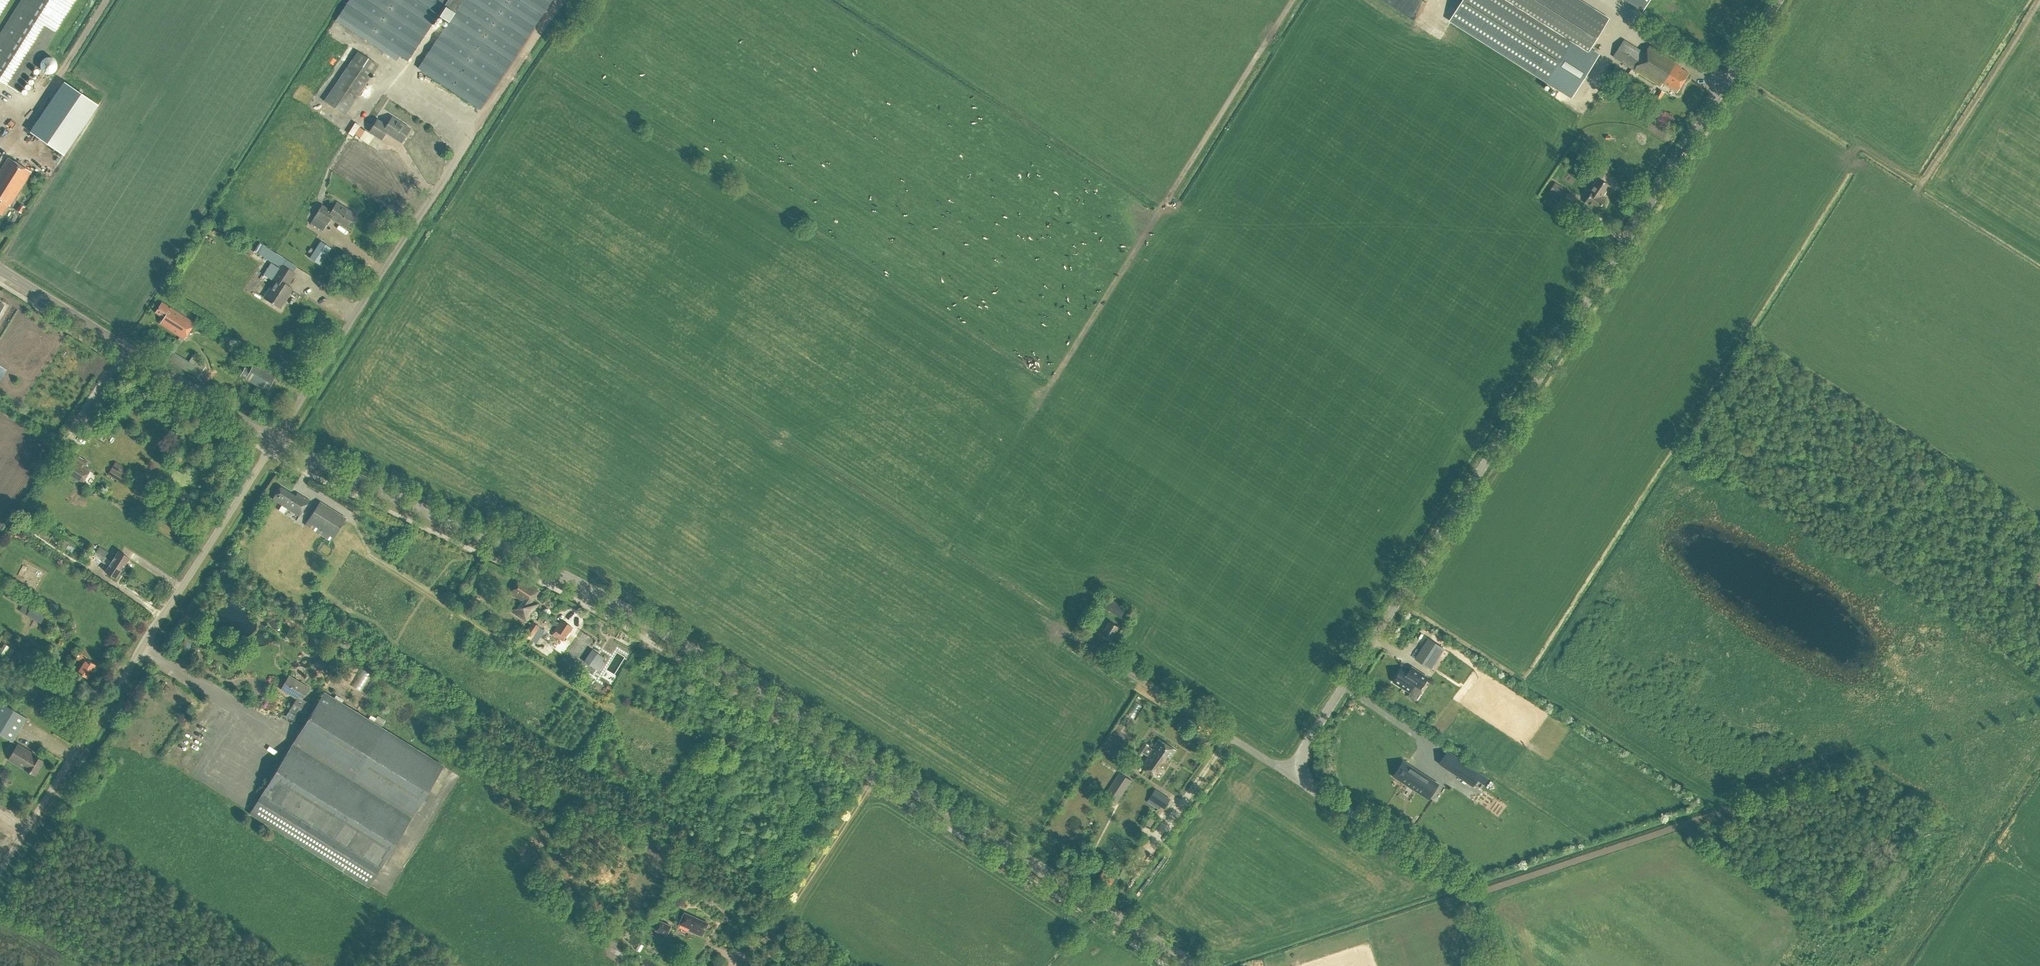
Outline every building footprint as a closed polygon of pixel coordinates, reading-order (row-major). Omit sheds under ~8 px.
[(0,32),(0,80),(20,93),(78,0),(20,0),(0,32)] [(9,0),(0,0),(0,14),(9,0)] [(340,13),(410,59),(437,18),(448,25),(420,67),(483,108),(556,0),(348,0),(340,13)] [(1450,21),(1483,42),(1530,72),(1551,84),(1559,90),(1563,82),(1566,83),(1568,84),(1571,84),(1574,84),(1577,83),(1579,82),(1582,81),(1585,76),(1591,65),(1597,57),(1589,52),(1592,47),(1610,19),(1581,0),(1464,0),(1450,21)] [(1649,0),(1628,0),(1643,9),(1649,0)] [(1399,33),(1399,49),(1410,49),(1410,33),(1399,33)] [(1645,53),(1623,40),(1613,57),(1661,87),(1663,83),(1677,92),(1689,73),(1681,68),(1678,63),(1650,46),(1645,53)] [(344,115),(378,65),(357,51),(324,101),(344,115)] [(54,59),(49,58),(44,60),(41,65),(43,71),(47,74),(53,74),(57,70),(58,64),(54,59)] [(63,81),(29,131),(42,140),(62,154),(97,104),(63,81)] [(1496,83),(1489,94),(1494,97),(1501,87),(1496,83)] [(1376,84),(1369,95),(1378,100),(1385,89),(1376,84)] [(1660,100),(1665,93),(1659,90),(1655,97),(1660,100)] [(1387,105),(1394,97),(1390,93),(1382,102),(1387,105)] [(1527,95),(1520,97),(1524,113),(1531,112),(1527,95)] [(1591,113),(1594,107),(1581,101),(1578,107),(1591,113)] [(412,129),(393,117),(387,126),(377,119),(369,132),(382,140),(387,133),(403,143),(412,129)] [(360,128),(355,134),(360,137),(364,131),(360,128)] [(30,172),(8,158),(0,171),(0,214),(1,215),(8,204),(9,205),(30,172)] [(1598,210),(1606,199),(1602,196),(1609,186),(1601,180),(1609,168),(1598,160),(1593,168),(1598,171),(1595,177),(1598,179),(1589,191),(1591,192),(1584,203),(1592,208),(1593,207),(1598,210)] [(1561,202),(1569,192),(1555,183),(1548,193),(1561,202)] [(1531,194),(1538,201),(1546,194),(1539,186),(1531,194)] [(356,214),(337,203),(331,212),(321,206),(314,217),(310,223),(323,231),(327,225),(331,219),(346,229),(356,214)] [(21,213),(25,207),(20,204),(16,210),(21,213)] [(320,241),(309,258),(319,264),(330,248),(320,241)] [(259,242),(254,250),(268,259),(278,266),(283,258),(273,251),(259,242)] [(256,260),(265,264),(267,259),(259,255),(256,260)] [(297,275),(282,265),(279,269),(273,264),(265,276),(276,282),(265,298),(281,309),(293,289),(290,287),(297,275)] [(253,282),(259,268),(252,265),(246,279),(253,282)] [(244,297),(249,292),(242,286),(237,292),(244,297)] [(184,339),(194,323),(162,302),(154,313),(163,319),(160,323),(184,339)] [(189,361),(175,352),(170,360),(198,378),(205,367),(198,359),(192,356),(189,361)] [(279,368),(284,371),(288,365),(282,362),(279,368)] [(275,377),(254,365),(250,370),(245,367),(240,375),(267,391),(275,377)] [(223,371),(221,377),(239,383),(241,377),(223,371)] [(1514,390),(1508,394),(1511,399),(1517,395),(1514,390)] [(87,461),(77,454),(73,460),(69,457),(67,460),(64,457),(57,468),(76,480),(82,483),(89,471),(83,467),(87,461)] [(121,481),(128,470),(115,461),(108,473),(121,481)] [(273,501),(298,518),(310,500),(300,493),(297,498),(282,488),(273,501)] [(265,499),(258,512),(280,524),(287,511),(265,499)] [(331,542),(346,518),(320,501),(305,525),(331,542)] [(99,547),(97,551),(104,556),(106,552),(99,547)] [(87,562),(91,554),(81,548),(77,557),(87,562)] [(104,556),(97,551),(94,556),(100,561),(104,556)] [(119,551),(112,561),(123,568),(130,558),(119,551)] [(123,568),(112,561),(105,571),(116,579),(123,568)] [(2,575),(9,570),(6,565),(0,570),(0,572),(2,575)] [(509,610),(527,621),(538,604),(530,605),(529,605),(537,592),(538,590),(522,581),(520,584),(517,582),(517,583),(511,593),(522,600),(517,608),(509,610)] [(504,602),(500,608),(506,612),(513,600),(498,591),(494,596),(504,602)] [(1122,617),(1127,607),(1109,598),(1104,608),(1122,617)] [(26,601),(20,611),(41,624),(47,614),(26,601)] [(12,613),(10,617),(22,625),(25,620),(12,613)] [(56,620),(53,626),(58,629),(61,623),(56,620)] [(572,627),(560,620),(552,633),(563,640),(572,627)] [(523,635),(530,640),(533,641),(542,628),(532,622),(523,635)] [(1111,641),(1119,628),(1110,622),(1102,635),(1111,641)] [(519,626),(511,639),(516,642),(524,629),(519,626)] [(425,638),(428,632),(422,629),(419,635),(425,638)] [(1432,669),(1445,648),(1428,638),(1415,659),(1432,669)] [(0,650),(0,659),(5,663),(14,650),(4,643),(0,650)] [(17,649),(6,666),(32,683),(39,671),(35,669),(36,667),(27,661),(21,670),(13,665),(21,653),(17,649)] [(88,677),(97,664),(88,658),(89,656),(81,651),(77,657),(85,662),(79,671),(88,677)] [(68,685),(77,671),(66,664),(57,678),(68,685)] [(341,692),(353,675),(345,669),(333,686),(341,692)] [(1412,675),(1402,669),(1393,682),(1410,692),(1414,685),(1421,689),(1429,677),(1416,669),(1412,675)] [(297,714),(305,702),(302,700),(310,688),(289,675),(280,689),(295,699),(289,709),(297,714)] [(168,693),(172,687),(168,684),(164,691),(168,693)] [(69,706),(75,697),(57,686),(52,694),(69,706)] [(370,888),(444,767),(322,692),(248,814),(370,888)] [(28,717),(1,701),(0,703),(0,733),(13,741),(28,717)] [(1117,720),(1124,706),(1116,703),(1110,717),(1117,720)] [(273,710),(281,715),(284,711),(276,705),(273,710)] [(160,765),(174,741),(168,739),(155,762),(160,765)] [(1176,751),(1159,740),(1154,747),(1149,744),(1149,745),(1145,742),(1138,752),(1143,755),(1144,753),(1148,756),(1142,766),(1162,778),(1171,764),(1169,762),(1176,751)] [(37,773),(45,760),(32,752),(33,749),(19,741),(10,758),(37,773)] [(1449,768),(1448,769),(1465,780),(1473,785),(1474,784),(1477,779),(1483,783),(1484,783),(1489,777),(1487,776),(1482,772),(1457,756),(1456,757),(1453,763),(1449,768)] [(1408,764),(1398,778),(1429,798),(1435,790),(1434,789),(1437,783),(1408,764)] [(1112,810),(1122,795),(1132,781),(1122,774),(1120,773),(1100,802),(1112,810)] [(1164,809),(1171,799),(1155,789),(1149,799),(1164,809)] [(1151,829),(1157,820),(1152,817),(1146,826),(1151,829)] [(1109,888),(1116,877),(1104,870),(1098,880),(1109,888)] [(703,936),(709,923),(685,913),(680,924),(690,929),(690,930),(703,936)] [(668,936),(672,926),(660,921),(656,930),(668,936)]
